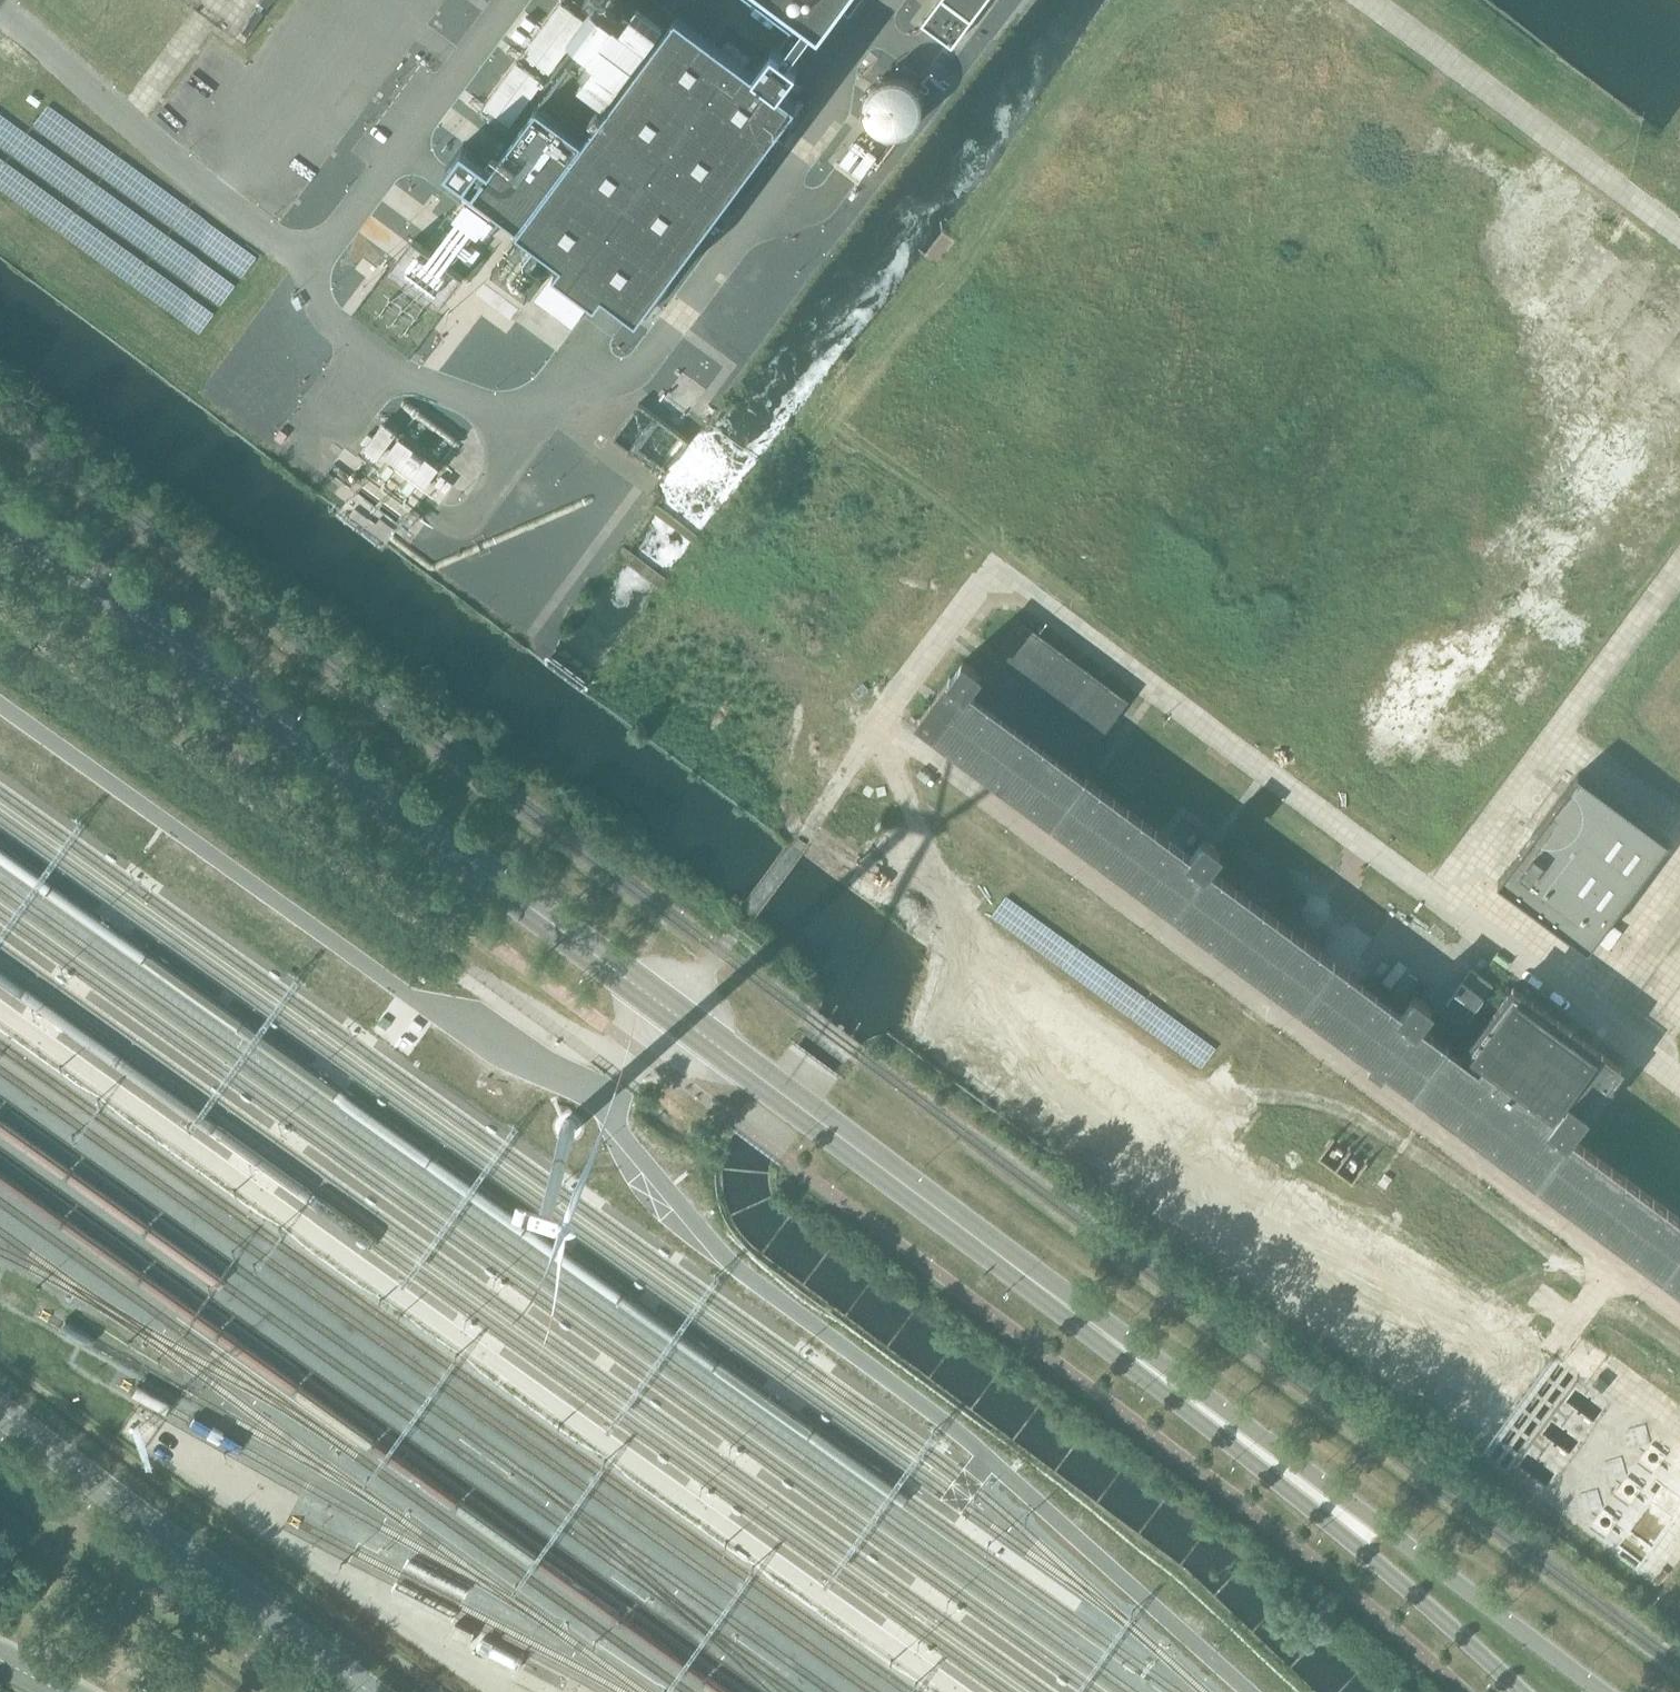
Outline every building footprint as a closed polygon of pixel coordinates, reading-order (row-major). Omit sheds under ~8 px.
[(860,0),(613,0),(492,163),(464,143),(446,166),(485,194),(564,253),(556,263),(598,294),(605,284),(623,298),(646,315),(777,140),(770,134),(798,96),(780,82),(800,55),(791,48),(816,14),(823,19),(834,3),(849,15),(860,0)] [(921,22),(937,34),(952,45),(985,0),(937,0),(921,22)] [(587,20),(561,1),(524,52),(550,71),(587,20)] [(535,23),(526,16),(522,22),(531,29),(535,23)] [(526,35),(516,28),(512,34),(521,41),(526,35)] [(543,79),(517,60),(485,104),(511,123),(543,79)] [(909,130),(917,122),(921,112),(921,101),(917,90),(910,82),(899,77),(888,77),(878,81),(869,89),(865,99),(865,110),(869,121),(876,129),(887,134),(898,134),(909,130)] [(856,140),(840,162),(848,168),(852,163),(857,157),(864,147),(856,140)] [(856,165),(852,171),(860,177),(876,156),(868,150),(860,159),(856,165)] [(860,159),(857,157),(852,163),(856,165),(860,159)] [(497,218),(467,197),(454,215),(483,236),(497,218)] [(480,250),(472,244),(462,257),(470,263),(480,250)] [(592,298),(556,270),(535,297),(572,325),(592,298)] [(639,401),(612,438),(661,475),(676,455),(688,439),(639,401)] [(384,422),(364,448),(377,457),(396,431),(384,422)] [(368,433),(362,440),(366,443),(372,436),(368,433)] [(399,436),(386,454),(425,483),(438,465),(399,436)] [(452,482),(441,474),(435,483),(445,491),(452,482)] [(354,507),(349,514),(387,542),(392,535),(393,533),(396,529),(380,517),(376,523),(354,507)] [(1570,1137),(1587,1113),(1594,1118),(1615,1089),(1609,1084),(1621,1067),(1512,987),(1461,1056),(1434,1036),(1418,1024),(1430,1009),(1431,1009),(1432,1008),(1414,995),(1413,996),(1414,997),(1402,1012),(1347,972),(1207,868),(1219,852),(1220,853),(1221,852),(1216,847),(1211,844),(1208,842),(1203,838),(1202,840),(1203,841),(1192,856),(1167,838),(1163,835),(1160,833),(1074,769),(1087,752),(1094,742),(1105,728),(1110,721),(1126,700),(1102,682),(1095,677),(1079,665),(1072,660),(1053,646),(1045,640),(1017,619),(979,672),(963,660),(919,719),(1679,1284),(1679,1218),(1570,1137)] [(878,760),(871,755),(860,770),(868,775),(878,760)] [(1578,772),(1503,883),(1595,945),(1670,833),(1578,772)] [(1433,1018),(1443,1026),(1448,1019),(1461,1028),(1495,982),(1473,965),(1433,1018)] [(390,1020),(383,1015),(378,1022),(385,1027),(390,1020)] [(420,1023),(414,1019),(409,1026),(415,1030),(420,1023)] [(1604,1409),(1575,1387),(1564,1402),(1593,1423),(1604,1409)] [(1580,1442),(1551,1420),(1541,1434),(1570,1456),(1580,1442)] [(1663,1459),(1666,1454),(1651,1444),(1640,1459),(1655,1469),(1658,1465),(1667,1472),(1672,1466),(1663,1459)] [(1556,1474),(1528,1452),(1517,1466),(1546,1488),(1556,1474)] [(1639,1491),(1642,1487),(1627,1476),(1616,1491),(1631,1502),(1634,1497),(1643,1504),(1648,1498),(1639,1491)] [(1679,1511),(1679,1497),(1656,1479),(1646,1493),(1653,1498),(1613,1552),(1637,1569),(1679,1511)] [(1615,1523),(1617,1521),(1618,1519),(1603,1508),(1592,1523),(1607,1534),(1610,1529),(1619,1536),(1624,1530),(1615,1523)]
